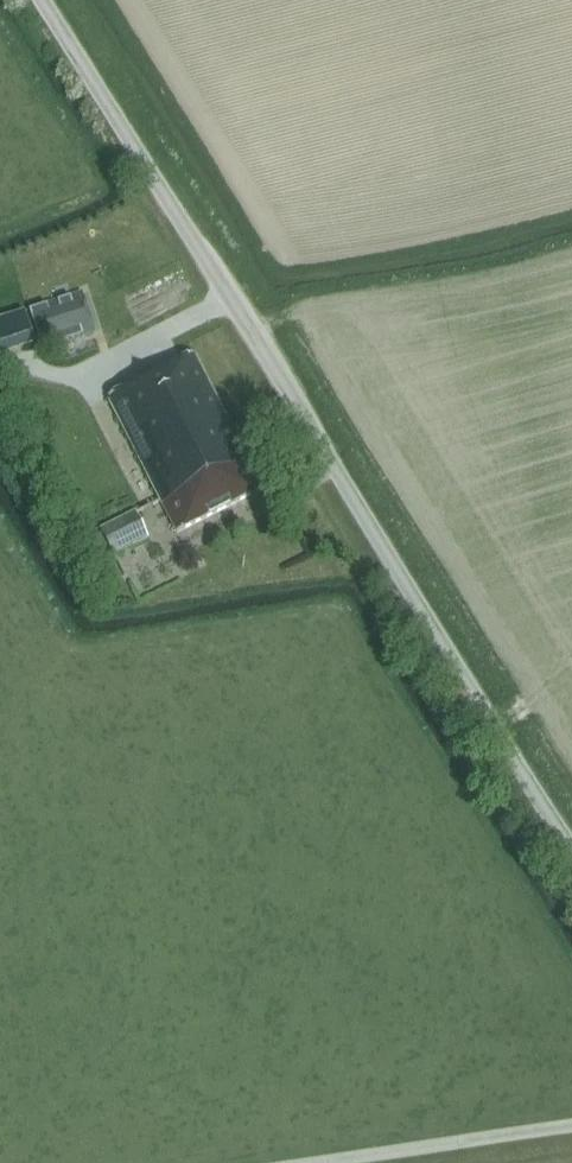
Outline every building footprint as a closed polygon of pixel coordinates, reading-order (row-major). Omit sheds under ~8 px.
[(82,294),(30,311),(42,349),(94,332),(82,294)] [(11,317),(20,344),(33,340),(24,313),(11,317)] [(179,533),(264,490),(240,443),(195,353),(110,397),(179,533)] [(150,542),(149,539),(138,515),(102,530),(113,558),(150,542)]
